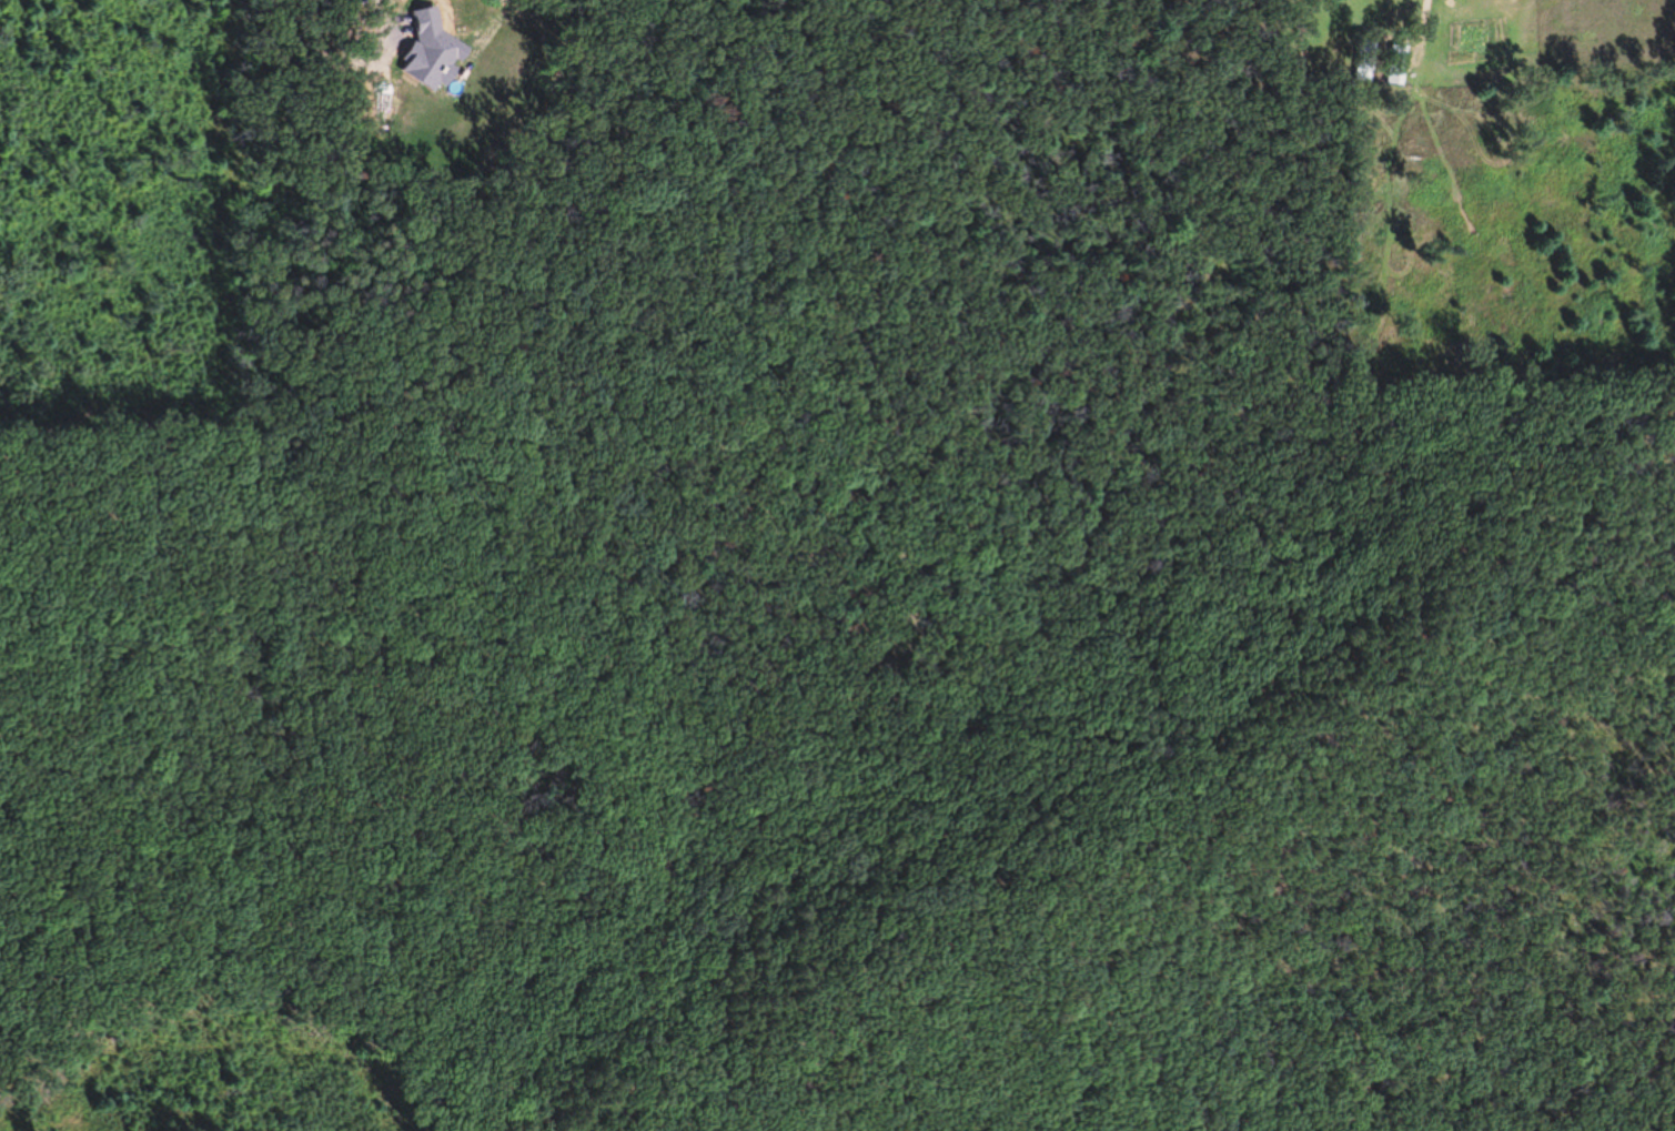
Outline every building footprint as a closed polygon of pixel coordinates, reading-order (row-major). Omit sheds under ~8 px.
[(1356,80),(1373,84),(1378,65),(1361,61),(1356,80)] [(1393,86),(1409,86),(1409,64),(1393,64),(1393,86)]
